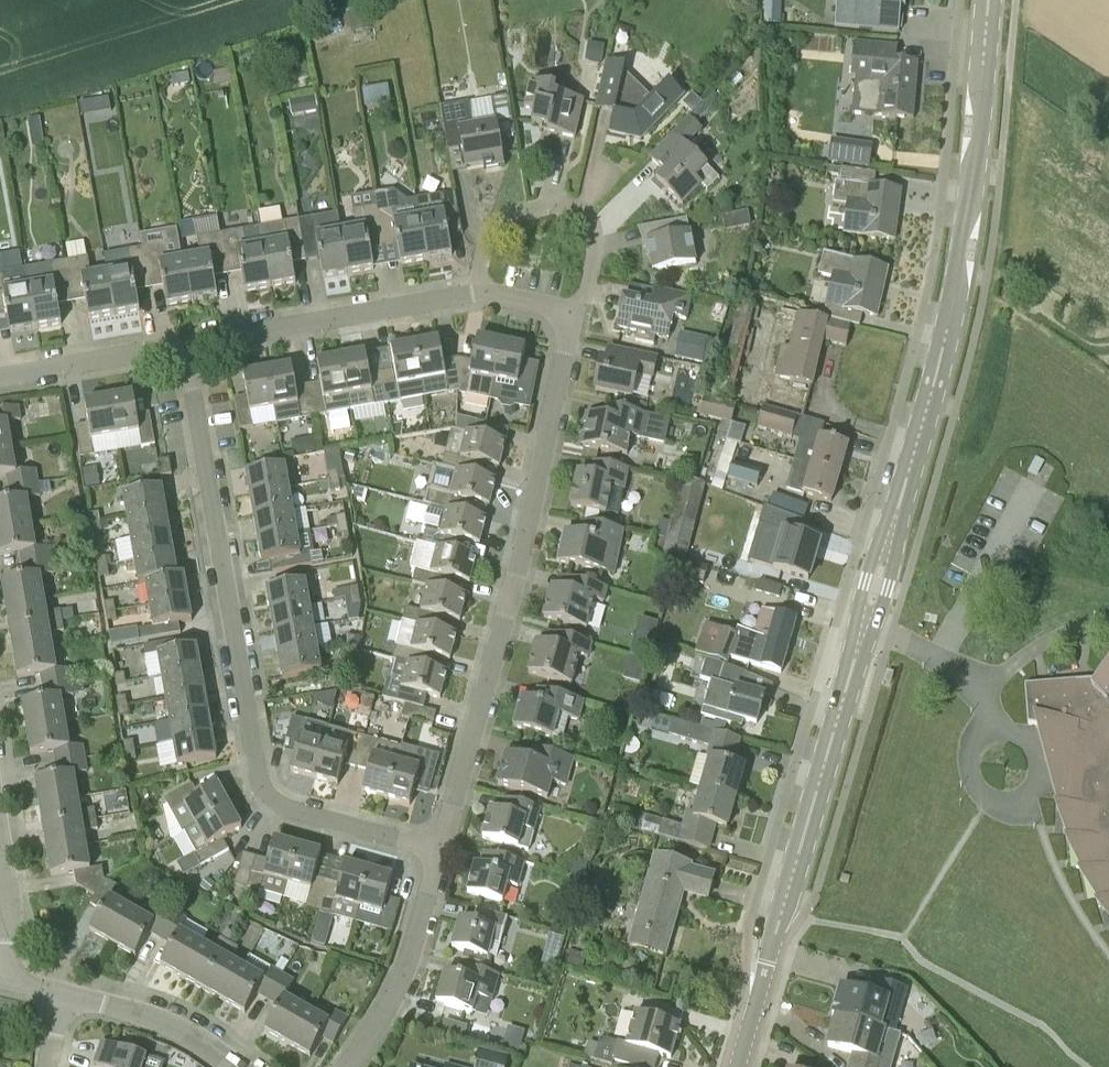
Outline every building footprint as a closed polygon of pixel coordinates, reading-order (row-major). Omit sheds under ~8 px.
[(834,28),(898,33),(901,8),(905,8),(906,0),(848,0),(848,1),(839,0),(835,0),(835,2),(836,3),(834,28)] [(353,35),(372,30),(367,12),(348,17),(353,35)] [(598,61),(601,45),(587,42),(584,59),(598,61)] [(913,119),(918,62),(896,61),(898,46),(854,42),(851,79),(865,80),(861,114),(913,119)] [(653,98),(624,72),(626,65),(606,61),(598,101),(615,104),(611,133),(643,139),(685,94),(670,80),(653,98)] [(215,86),(232,82),(229,69),(212,72),(215,86)] [(189,92),(191,77),(176,75),(174,89),(189,92)] [(301,93),(313,91),(310,76),(298,78),(301,93)] [(575,138),(583,100),(558,94),(559,89),(531,83),(525,108),(534,110),(532,123),(543,125),(542,130),(575,138)] [(364,107),(390,103),(388,85),(361,89),(364,107)] [(508,96),(491,99),(495,124),(512,121),(508,96)] [(303,114),(317,111),(314,98),(300,101),(303,114)] [(109,99),(96,101),(98,114),(111,111),(109,99)] [(503,165),(498,137),(495,124),(473,127),(469,103),(440,108),(448,152),(462,149),(466,168),(483,165),(484,169),(503,165)] [(702,186),(706,190),(718,178),(673,134),(649,158),(664,173),(654,184),(658,188),(660,186),(682,207),(702,186)] [(830,162),(872,164),(873,142),(832,139),(830,162)] [(870,187),(872,173),(840,168),(838,183),(836,182),(833,204),(848,206),(844,233),(894,240),(901,191),(870,187)] [(416,200),(406,201),(393,192),(375,195),(377,207),(384,248),(398,246),(401,265),(427,260),(416,200)] [(427,260),(452,256),(449,237),(462,235),(455,193),(431,197),(416,200),(427,260)] [(348,274),(374,270),(370,251),(384,248),(377,207),(353,211),(356,229),(341,232),(348,274)] [(325,234),(322,217),(299,221),(306,262),(320,260),(323,279),(348,274),(341,232),(325,234)] [(220,218),(185,220),(186,235),(221,233),(220,218)] [(653,272),(696,264),(687,219),(658,225),(660,238),(647,241),(653,272)] [(270,288),(296,283),(292,265),(306,262),(299,221),(260,228),(263,246),(270,288)] [(247,249),(244,230),(221,235),(228,276),(242,273),(245,292),(270,288),(263,246),(247,249)] [(192,302),(218,297),(214,278),(228,276),(221,235),(197,239),(200,257),(185,260),(192,302)] [(114,316),(140,311),(136,292),(150,290),(144,254),(143,248),(119,252),(123,271),(107,273),(114,316)] [(170,262),(168,250),(144,254),(150,290),(164,287),(167,306),(192,302),(185,260),(170,262)] [(876,317),(888,270),(823,254),(818,275),(833,279),(827,304),(824,317),(859,326),(862,314),(876,317)] [(91,276),(88,258),(65,262),(72,303),(85,301),(89,320),(114,316),(107,273),(91,276)] [(36,329),(62,325),(58,306),(72,303),(65,262),(41,266),(44,285),(29,287),(36,329)] [(10,272),(0,273),(0,316),(7,315),(11,334),(36,329),(29,287),(13,290),(10,272)] [(687,321),(692,297),(654,290),(651,303),(623,298),(617,328),(633,331),(631,340),(652,345),(654,335),(659,336),(663,316),(687,321)] [(740,304),(717,395),(737,399),(759,309),(740,304)] [(846,346),(850,326),(828,323),(828,320),(779,309),(764,374),(812,386),(823,340),(846,346)] [(704,363),(709,337),(678,331),(673,357),(704,363)] [(491,398),(502,343),(478,338),(473,362),(458,359),(458,391),(491,398)] [(443,362),(439,341),(415,345),(425,397),(458,391),(458,359),(443,362)] [(534,407),(543,362),(524,358),(526,348),(502,343),(491,398),(534,407)] [(388,404),(425,397),(415,345),(391,349),(395,370),(382,372),(388,404)] [(652,377),(656,358),(617,350),(615,362),(602,360),(595,390),(632,398),(637,374),(652,377)] [(369,375),(365,354),(341,358),(351,410),(388,404),(382,372),(369,375)] [(314,417),(351,410),(341,358),(317,362),(321,383),(308,386),(314,417)] [(295,388),(292,367),(268,371),(277,424),(314,417),(308,386),(295,388)] [(240,430),(277,424),(268,371),(244,375),(247,396),(234,399),(240,430)] [(137,416),(133,395),(109,399),(115,436),(139,432),(142,447),(155,445),(150,414),(137,416)] [(732,423),(737,404),(701,395),(697,414),(732,423)] [(81,458),(94,456),(92,440),(115,436),(109,399),(85,403),(89,424),(76,426),(81,458)] [(670,419),(648,415),(606,406),(603,419),(590,416),(584,446),(627,455),(631,436),(644,439),(665,443),(670,419)] [(12,448),(7,423),(20,421),(18,407),(0,410),(0,450),(12,448)] [(793,423),(795,414),(776,409),(773,417),(755,412),(751,425),(790,438),(794,424),(793,423)] [(478,421),(474,435),(506,442),(509,430),(478,421)] [(739,441),(742,428),(720,422),(716,435),(739,441)] [(819,437),(803,431),(795,460),(840,473),(848,445),(819,436),(819,437)] [(499,468),(506,442),(474,435),(467,433),(461,458),(445,454),(442,468),(457,472),(457,471),(473,476),(473,475),(477,462),(499,468)] [(757,487),(762,471),(751,467),(729,462),(735,442),(726,440),(715,472),(715,474),(757,487)] [(12,448),(0,450),(0,477),(7,476),(9,489),(38,484),(36,470),(16,474),(12,448)] [(690,475),(694,457),(682,455),(678,472),(690,475)] [(161,477),(172,475),(169,460),(158,462),(161,477)] [(831,502),(840,473),(795,460),(786,489),(831,502)] [(624,491),(628,469),(594,462),(591,475),(578,472),(571,506),(606,514),(611,488),(624,491)] [(250,497),(289,490),(285,467),(246,473),(250,497)] [(330,482),(339,480),(337,471),(328,473),(330,482)] [(473,476),(457,471),(457,472),(451,497),(435,493),(432,506),(463,514),(464,514),(467,501),(489,507),(496,481),(473,475),(473,476)] [(685,560),(705,484),(682,479),(666,540),(662,553),(664,554),(675,557),(685,560)] [(331,491),(340,489),(339,480),(330,482),(331,491)] [(31,524),(27,499),(40,497),(38,484),(9,489),(12,501),(0,503),(0,530),(31,524)] [(127,518),(166,512),(162,488),(123,495),(127,518)] [(254,518),(293,512),(289,490),(250,497),(254,518)] [(463,514),(432,506),(431,511),(428,511),(423,528),(426,529),(426,531),(422,545),(454,553),(454,552),(457,539),(479,545),(486,519),(464,514),(463,514)] [(808,579),(819,542),(799,536),(804,522),(764,507),(756,534),(780,541),(771,568),(808,579)] [(92,523),(101,521),(100,512),(91,514),(92,523)] [(131,540),(170,533),(166,512),(127,518),(131,540)] [(258,540),(297,533),(293,512),(254,518),(258,540)] [(337,526),(347,524),(345,515),(336,517),(337,526)] [(94,532),(103,531),(101,521),(92,523),(94,532)] [(617,560),(623,531),(585,523),(582,537),(566,533),(560,562),(603,572),(606,557),(617,560)] [(31,524),(0,530),(0,556),(20,553),(22,566),(51,561),(49,548),(36,550),(31,524)] [(339,535),(348,533),(347,524),(337,526),(339,535)] [(135,562),(174,555),(170,533),(131,540),(135,562)] [(301,557),(297,533),(258,540),(262,563),(271,562),(273,572),(314,564),(312,555),(301,557)] [(662,553),(666,540),(655,537),(651,550),(662,553)] [(454,553),(422,545),(418,544),(411,568),(416,569),(412,583),(428,587),(428,586),(444,591),(444,590),(447,578),(469,583),(476,558),(454,552),(454,553)] [(673,565),(675,557),(664,554),(662,562),(673,565)] [(139,585),(146,584),(177,577),(174,555),(135,562),(139,585)] [(100,567),(109,565),(108,556),(98,557),(100,567)] [(701,583),(706,566),(677,559),(673,576),(701,583)] [(6,607),(44,600),(40,576),(53,574),(51,561),(22,566),(25,578),(2,583),(6,607)] [(101,576),(110,575),(109,565),(100,567),(101,576)] [(149,605),(188,599),(184,576),(177,577),(146,584),(149,605)] [(603,603),(607,589),(569,578),(565,592),(553,588),(544,618),(587,630),(595,601),(603,603)] [(271,613),(309,606),(305,583),(267,589),(271,613)] [(428,586),(428,587),(421,612),(406,608),(402,621),(434,629),(437,616),(460,622),(466,596),(444,590),(444,591),(428,586)] [(350,598),(359,596),(357,587),(348,588),(350,598)] [(352,607),(361,605),(359,596),(350,598),(352,607)] [(144,639),(183,632),(181,623),(192,621),(188,599),(149,605),(153,628),(142,630),(144,639)] [(47,613),(44,600),(6,607),(10,630),(63,621),(61,611),(47,613)] [(108,611),(117,610),(116,600),(107,602),(108,611)] [(275,634),(313,627),(309,606),(271,613),(275,634)] [(781,673),(796,619),(761,608),(753,635),(732,628),(731,633),(705,621),(704,623),(699,636),(693,653),(728,665),(730,657),(746,662),(781,673)] [(109,620),(118,619),(117,610),(108,611),(109,620)] [(14,654),(52,647),(50,634),(64,632),(63,621),(10,630),(14,654)] [(434,629),(402,621),(392,660),(408,664),(408,663),(424,668),(424,667),(427,654),(450,660),(456,635),(434,629)] [(279,656),(317,649),(313,627),(275,634),(279,656)] [(644,659),(651,634),(634,629),(627,654),(644,659)] [(588,659),(592,645),(554,634),(550,647),(537,643),(529,673),(571,685),(580,656),(588,659)] [(353,647),(355,638),(346,636),(344,645),(353,647)] [(173,652),(171,640),(146,644),(148,656),(158,654),(162,677),(201,671),(197,647),(173,652)] [(351,656),(353,647),(344,645),(342,653),(351,656)] [(57,671),(52,647),(14,654),(18,678),(41,674),(43,687),(72,682),(69,669),(57,671)] [(283,679),(321,673),(317,649),(279,656),(283,679)] [(640,676),(644,659),(627,654),(622,671),(640,676)] [(1094,680),(1025,686),(1028,725),(1042,727),(1060,730),(1077,735),(1072,772),(1062,770),(1058,803),(1056,803),(1057,804),(1069,812),(1069,837),(1066,836),(1067,838),(1080,845),(1083,869),(1080,869),(1080,871),(1095,876),(1099,900),(1096,901),(1097,902),(1108,905),(1108,660),(1094,680)] [(440,700),(446,673),(395,662),(390,681),(386,680),(382,698),(405,704),(423,709),(426,698),(440,700)] [(742,690),(746,674),(720,663),(714,683),(707,681),(698,715),(704,717),(737,727),(740,719),(757,724),(765,697),(742,690)] [(166,699),(205,693),(201,671),(162,677),(166,699)] [(117,683),(126,682),(125,673),(116,674),(117,683)] [(27,729),(65,723),(61,698),(74,695),(72,682),(43,687),(45,700),(23,704),(27,729)] [(584,702),(538,689),(535,701),(522,698),(514,728),(553,739),(553,738),(562,741),(568,718),(579,721),(584,702)] [(170,721),(208,714),(205,693),(166,699),(170,721)] [(120,706),(129,705),(128,696),(119,697),(120,706)] [(433,726),(436,712),(423,709),(405,704),(402,718),(433,726)] [(121,716),(130,714),(129,705),(120,706),(121,716)] [(174,743),(212,736),(208,714),(170,721),(174,743)] [(314,779),(325,742),(329,727),(293,717),(284,748),(297,752),(291,772),(314,779)] [(735,798),(745,767),(733,763),(741,739),(673,720),(668,735),(708,747),(704,762),(707,764),(701,788),(735,798)] [(69,749),(65,723),(27,729),(31,755),(54,751),(56,764),(85,760),(83,746),(69,749)] [(356,768),(365,738),(352,734),(348,749),(325,742),(314,779),(338,785),(344,765),(356,768)] [(178,766),(216,759),(212,736),(174,743),(178,766)] [(387,799),(401,748),(365,738),(356,768),(369,772),(363,792),(387,799)] [(127,752),(136,750),(134,741),(125,742),(127,752)] [(387,799),(410,806),(425,754),(401,748),(387,799)] [(566,787),(574,759),(534,748),(534,749),(540,751),(536,762),(506,754),(498,785),(548,798),(552,783),(566,787)] [(128,761),(137,760),(136,750),(127,752),(128,761)] [(40,805),(78,799),(74,775),(87,773),(85,760),(56,764),(58,777),(36,781),(40,805)] [(199,797),(193,785),(165,800),(183,833),(230,807),(218,786),(199,797)] [(683,825),(663,820),(658,836),(706,850),(714,824),(726,829),(735,798),(701,788),(693,815),(686,813),(683,825)] [(80,812),(78,799),(40,805),(44,829),(96,820),(95,809),(80,812)] [(529,851),(541,809),(505,799),(501,812),(491,809),(483,838),(529,851)] [(201,866),(229,851),(223,839),(242,829),(230,807),(183,833),(201,866)] [(98,818),(108,816),(106,808),(97,810),(98,818)] [(645,815),(640,831),(658,836),(663,820),(645,815)] [(48,852),(86,846),(84,833),(98,830),(96,820),(44,829),(48,852)] [(284,898),(288,883),(298,847),(274,840),(269,861),(255,857),(247,888),(284,898)] [(90,870),(86,846),(48,852),(52,877),(75,873),(77,886),(86,891),(105,880),(102,868),(90,870)] [(319,913),(327,882),(315,878),(322,853),(298,847),(288,883),(311,890),(306,909),(319,913)] [(518,888),(525,864),(485,853),(481,866),(476,864),(467,893),(503,903),(508,885),(518,888)] [(707,898),(713,876),(691,871),(693,865),(654,853),(628,944),(664,955),(683,891),(707,898)] [(355,923),(369,871),(345,865),(340,885),(327,882),(319,913),(355,923)] [(391,933),(400,902),(387,899),(393,878),(369,871),(355,923),(391,933)] [(113,944),(132,911),(110,898),(116,887),(105,880),(86,891),(95,896),(90,905),(102,912),(90,931),(113,944)] [(161,939),(175,914),(164,907),(155,924),(132,911),(113,944),(136,957),(150,933),(161,939)] [(501,946),(508,919),(472,909),(469,921),(460,919),(452,949),(488,959),(492,943),(501,946)] [(182,978),(201,944),(180,932),(187,921),(175,914),(161,939),(172,946),(161,966),(182,978)] [(203,990),(229,943),(220,938),(213,951),(201,944),(182,978),(203,990)] [(224,1001),(243,968),(231,961),(239,949),(229,943),(203,990),(224,1001)] [(580,969),(584,956),(568,950),(564,964),(580,969)] [(265,977),(270,965),(250,955),(244,968),(265,977)] [(492,1002),(499,976),(468,967),(464,979),(445,973),(437,1004),(472,1014),(477,998),(492,1002)] [(264,980),(243,968),(224,1001),(245,1014),(257,994),(268,1000),(282,975),(271,968),(264,980)] [(288,1044),(307,1011),(285,998),(294,982),(282,975),(268,1000),(279,1007),(265,1031),(288,1044)] [(901,1017),(909,989),(880,979),(875,999),(840,989),(832,1017),(836,1018),(836,1019),(886,1032),(886,1030),(882,1029),(886,1013),(901,1017)] [(628,1037),(634,1013),(624,1010),(618,1034),(628,1037)] [(329,1024),(307,1011),(288,1044),(310,1057),(322,1037),(333,1044),(348,1019),(336,1012),(329,1024)] [(680,1026),(635,1013),(627,1045),(618,1043),(616,1051),(598,1046),(594,1061),(612,1066),(613,1061),(637,1066),(656,1066),(659,1056),(671,1059),(680,1026)] [(888,1062),(878,1059),(886,1032),(836,1019),(828,1047),(851,1054),(848,1066),(887,1066),(888,1062)] [(145,1058),(100,1042),(93,1064),(101,1066),(142,1066),(145,1058)] [(509,1058),(480,1051),(475,1066),(507,1066),(509,1058)]
